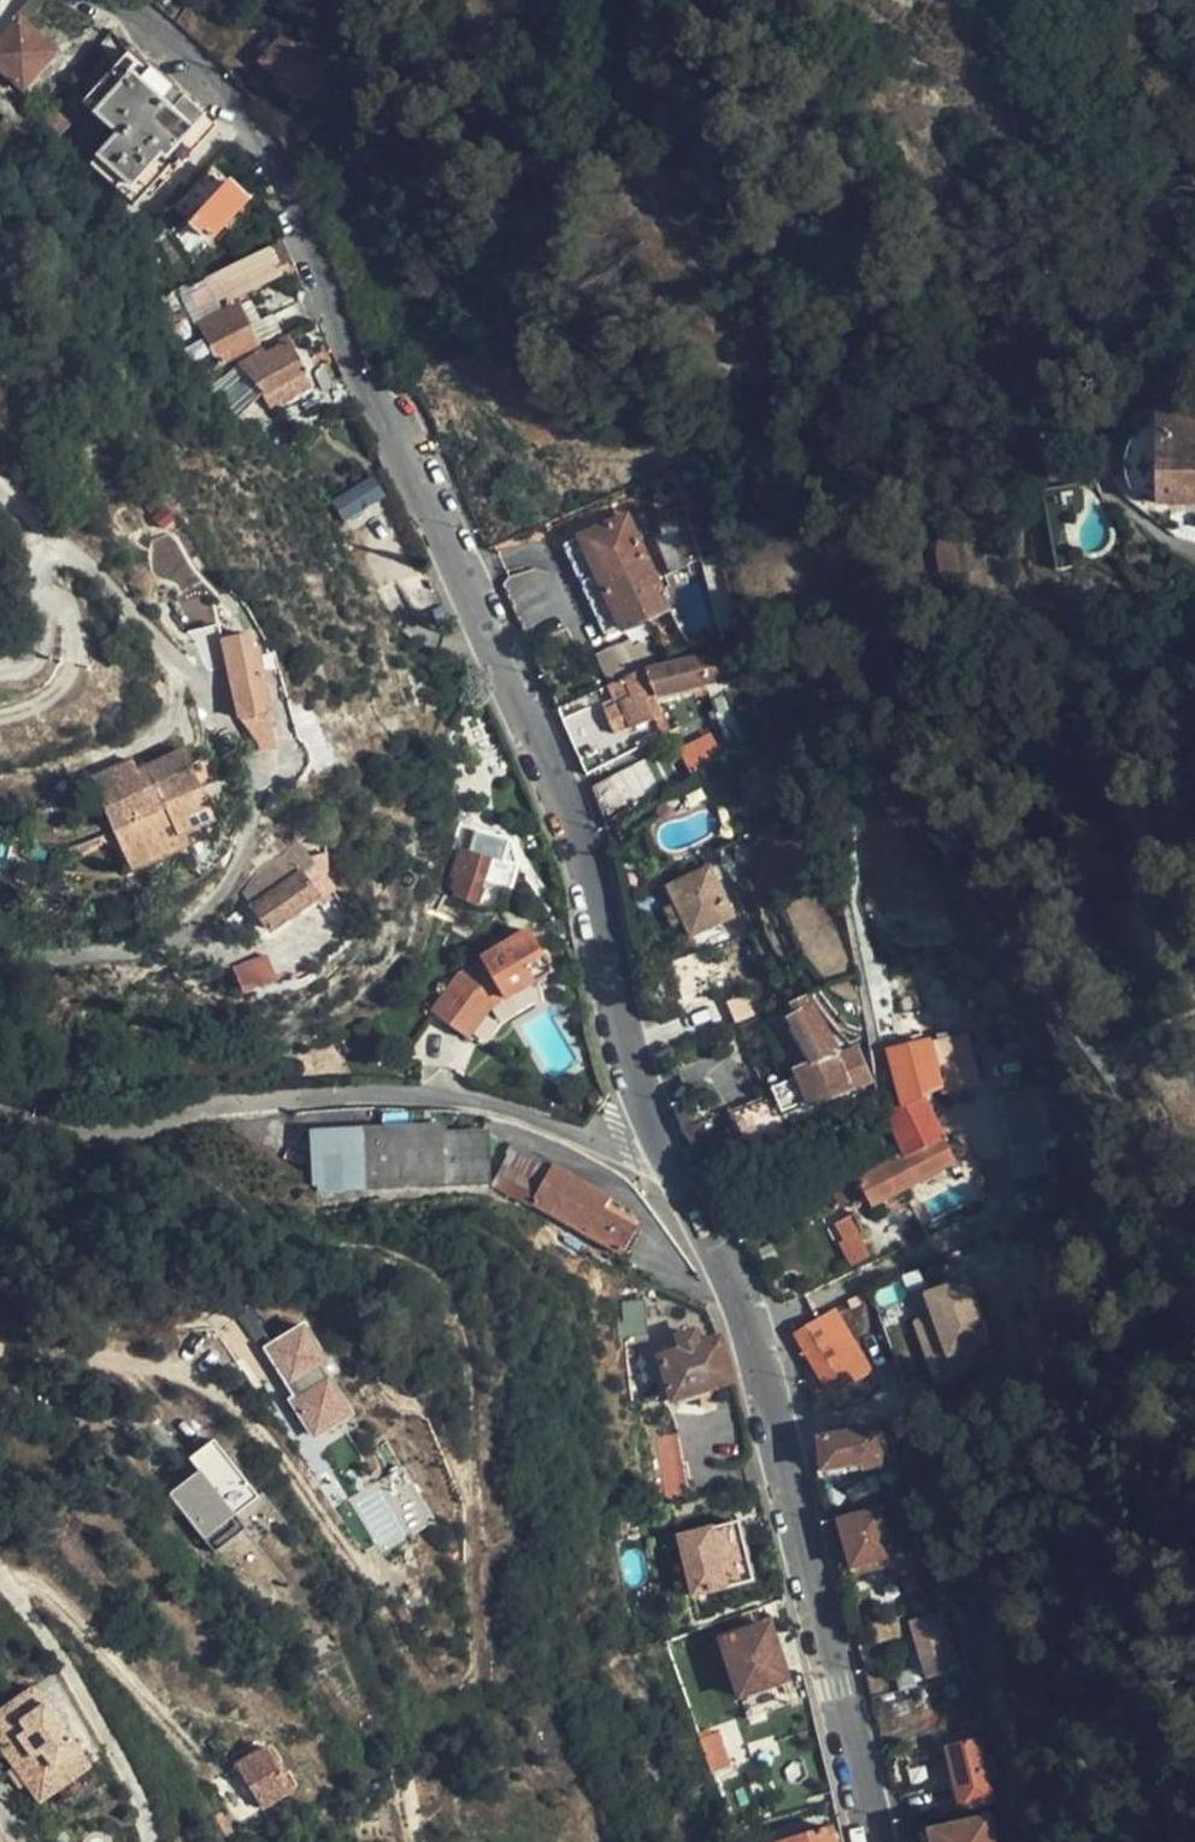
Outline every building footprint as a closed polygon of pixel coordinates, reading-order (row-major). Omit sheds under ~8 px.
[(23,22),(0,51),(0,67),(28,91),(60,55),(23,22)] [(335,71),(294,35),(266,64),(307,100),(335,71)] [(137,207),(161,181),(172,169),(178,174),(215,131),(129,55),(83,106),(127,142),(123,146),(117,143),(93,169),(137,207)] [(61,143),(78,125),(58,107),(42,126),(61,143)] [(172,169),(161,181),(166,186),(178,174),(172,169)] [(213,239),(247,203),(213,173),(179,211),(213,239)] [(281,272),(292,266),(283,246),(186,292),(205,330),(212,325),(210,320),(223,315),(219,305),(283,275),(281,272)] [(205,330),(224,368),(261,350),(241,311),(212,325),(205,330)] [(306,377),(289,341),(239,365),(267,396),(306,377)] [(1156,436),(1175,436),(1177,422),(1177,410),(1159,411),(1156,436)] [(1175,436),(1190,437),(1190,424),(1177,422),(1175,436)] [(1190,437),(1175,436),(1156,436),(1152,504),(1194,507),(1194,437),(1190,437)] [(352,519),(388,498),(375,475),(339,496),(352,519)] [(690,516),(659,525),(671,570),(703,561),(690,516)] [(667,611),(627,517),(568,544),(609,638),(667,611)] [(626,677),(645,669),(630,639),(611,649),(624,677),(626,677)] [(219,667),(239,663),(233,645),(215,650),(219,667)] [(703,657),(646,671),(656,694),(691,686),(694,694),(703,693),(713,733),(726,730),(716,684),(744,678),(738,648),(703,657)] [(616,682),(624,677),(611,649),(595,657),(608,685),(616,682)] [(254,717),(239,663),(219,667),(235,722),(254,717)] [(656,694),(646,671),(645,669),(626,677),(632,698),(623,702),(606,709),(615,735),(664,715),(656,694)] [(632,698),(626,677),(624,677),(616,682),(623,702),(632,698)] [(212,812),(190,760),(158,773),(182,825),(212,812)] [(652,770),(594,800),(606,827),(628,816),(664,794),(652,770)] [(765,788),(758,771),(741,780),(749,797),(765,788)] [(183,850),(173,827),(143,841),(152,862),(183,850)] [(720,850),(705,858),(711,870),(734,918),(744,914),(720,850)] [(511,892),(518,870),(460,852),(453,880),(458,882),(454,894),(459,896),(458,900),(477,906),(484,885),(511,892)] [(307,887),(317,879),(312,869),(300,877),(307,887)] [(734,918),(711,870),(669,891),(693,938),(734,918)] [(307,887),(300,877),(249,911),(266,934),(315,901),(307,887)] [(525,933),(462,971),(429,1016),(465,1043),(475,1028),(486,1012),(503,1001),(523,990),(549,974),(525,933)] [(720,989),(705,951),(670,966),(684,1003),(720,989)] [(276,975),(266,958),(240,974),(249,990),(276,975)] [(533,1007),(523,990),(503,1001),(486,1012),(475,1028),(491,1039),(500,1026),(533,1007)] [(727,1006),(736,1026),(765,1015),(756,995),(727,1006)] [(808,999),(790,1006),(799,1020),(793,1021),(776,1029),(797,1076),(812,1110),(844,1096),(854,1091),(871,1083),(858,1053),(839,1061),(808,999)] [(969,1030),(932,1040),(943,1082),(979,1075),(969,1030)] [(904,1133),(914,1156),(949,1136),(931,1097),(943,1082),(932,1040),(893,1049),(894,1058),(907,1104),(896,1108),(904,1133)] [(885,1060),(896,1108),(907,1104),(894,1058),(885,1060)] [(854,1091),(844,1096),(849,1104),(858,1099),(854,1091)] [(783,1140),(766,1101),(729,1118),(746,1157),(783,1140)] [(487,1184),(483,1136),(442,1137),(441,1131),(316,1138),(318,1192),(487,1184)] [(914,1156),(865,1182),(879,1207),(961,1163),(949,1136),(914,1156)] [(535,1203),(553,1172),(514,1150),(488,1188),(535,1203)] [(554,1169),(553,1172),(535,1203),(531,1208),(622,1257),(637,1230),(604,1211),(610,1200),(554,1169)] [(866,1234),(858,1216),(832,1230),(841,1247),(866,1234)] [(955,1249),(994,1240),(988,1216),(949,1228),(955,1249)] [(945,1379),(1001,1359),(971,1275),(915,1295),(945,1379)] [(651,1339),(643,1303),(619,1308),(627,1343),(651,1339)] [(333,1360),(303,1311),(264,1338),(292,1383),(278,1394),(299,1431),(341,1403),(319,1371),(333,1360)] [(818,1322),(795,1334),(825,1390),(863,1370),(834,1314),(818,1322)] [(673,1403),(731,1384),(718,1343),(717,1344),(698,1350),(693,1337),(678,1343),(682,1355),(661,1362),(673,1403)] [(249,1486),(206,1432),(186,1447),(197,1466),(169,1488),(212,1545),(242,1518),(229,1502),(249,1486)] [(877,1466),(874,1448),(879,1446),(878,1437),(873,1437),(872,1434),(816,1442),(822,1474),(877,1466)] [(380,1480),(410,1534),(435,1520),(404,1466),(380,1480)] [(879,1477),(885,1498),(899,1494),(894,1473),(879,1477)] [(899,1494),(885,1498),(892,1521),(906,1518),(899,1494)] [(902,1553),(896,1533),(885,1536),(877,1513),(838,1524),(850,1570),(891,1559),(890,1555),(902,1553)] [(738,1529),(679,1545),(696,1603),(755,1586),(738,1529)] [(940,1642),(946,1641),(941,1624),(935,1625),(933,1615),(913,1622),(929,1679),(948,1673),(940,1642)] [(786,1684),(769,1627),(720,1642),(739,1700),(786,1684)] [(28,1679),(0,1701),(0,1740),(39,1792),(86,1755),(28,1679)] [(752,1758),(777,1751),(770,1726),(747,1733),(752,1758)] [(947,1747),(961,1810),(977,1805),(994,1802),(989,1779),(996,1776),(992,1756),(985,1757),(981,1739),(947,1747)] [(276,1791),(254,1747),(222,1764),(245,1807),(276,1791)] [(915,1838),(916,1841),(987,1841),(977,1805),(961,1810),(951,1812),(955,1828),(915,1838)] [(831,1828),(788,1841),(835,1841),(831,1828)]
